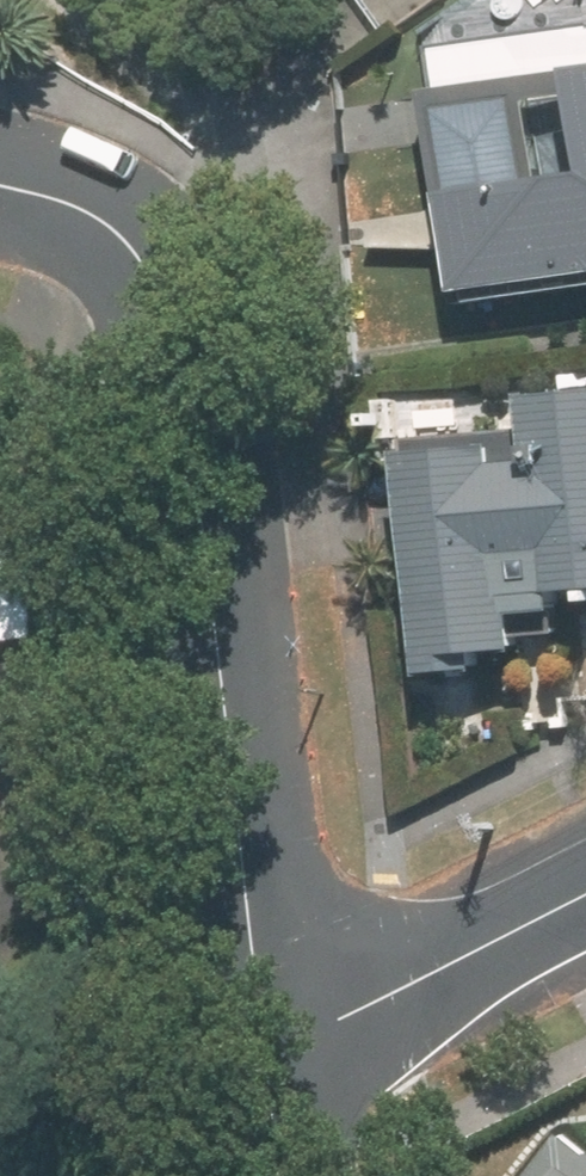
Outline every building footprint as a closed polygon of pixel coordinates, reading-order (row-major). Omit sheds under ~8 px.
[(429,82),(458,300),(585,283),(585,60),(429,82)] [(411,442),(429,668),(462,665),(460,649),(529,643),(526,608),(568,605),(566,585),(585,584),(585,383),(536,387),(542,454),(511,456),(509,434),(411,442)] [(52,639),(42,544),(0,548),(0,645),(52,639)] [(506,1162),(508,1175),(585,1175),(585,1151),(506,1162)]
